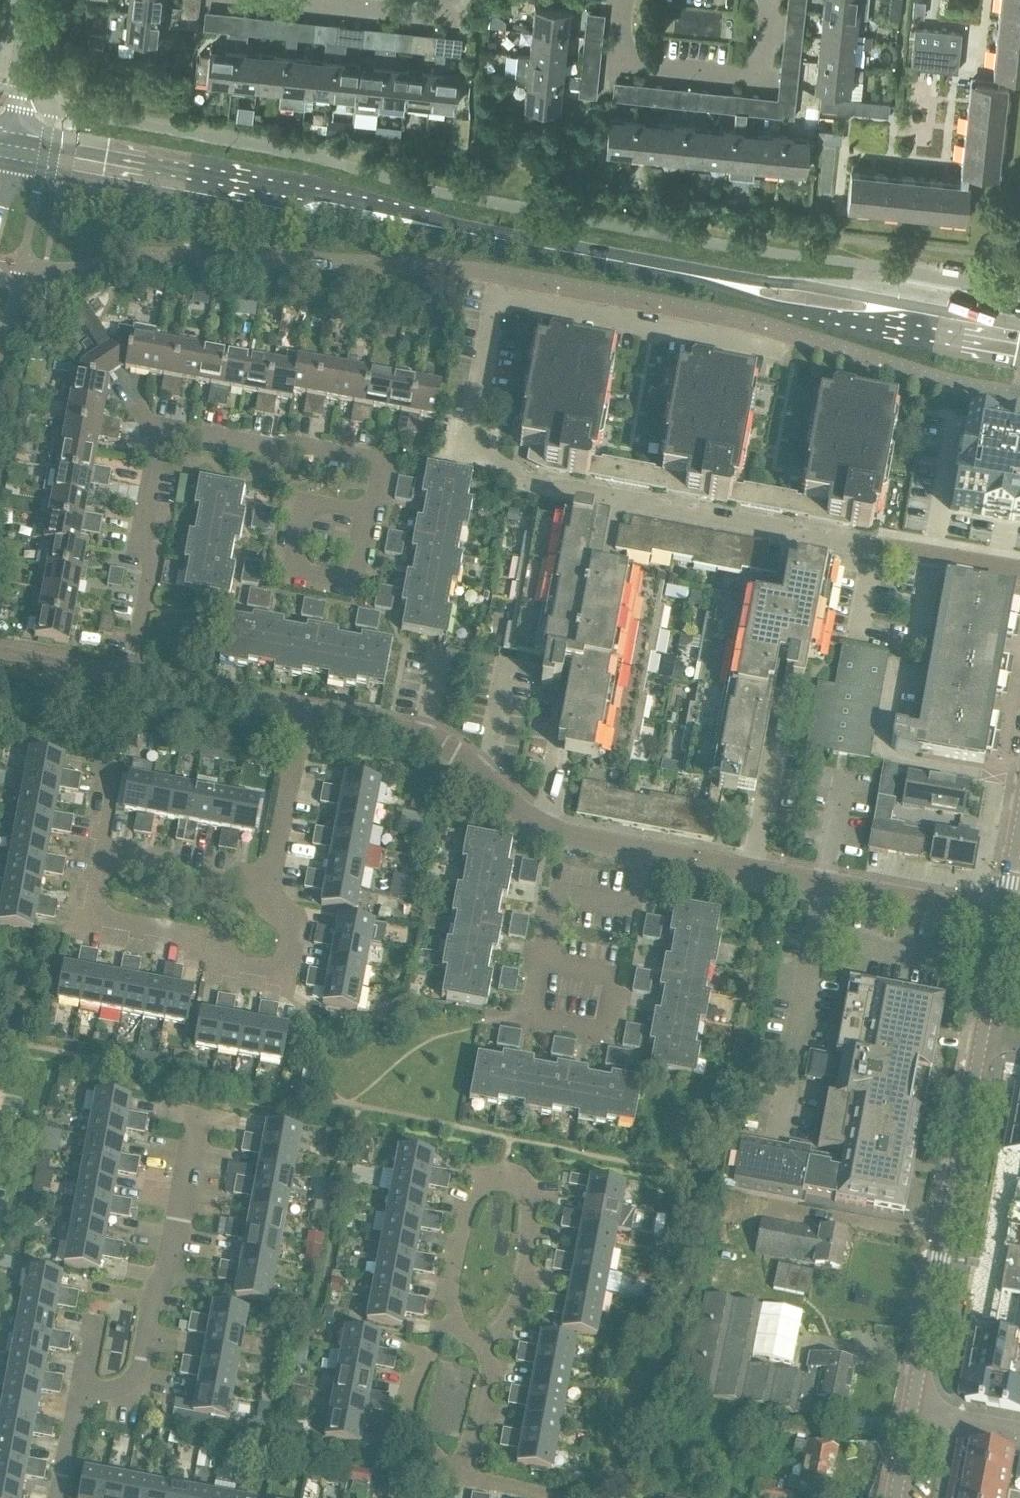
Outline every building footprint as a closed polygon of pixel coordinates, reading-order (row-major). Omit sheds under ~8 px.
[(182,7),(173,5),(173,4),(162,3),(163,0),(129,0),(128,10),(132,10),(197,17),(198,9),(182,7)] [(808,2),(793,0),(790,0),(789,9),(807,10),(808,2)] [(825,12),(859,15),(859,17),(868,18),(870,0),(826,0),(825,12)] [(1000,10),(994,73),(1019,76),(1019,0),(1001,0),(1000,10)] [(571,10),(536,6),(534,30),(568,33),(571,10)] [(889,7),(888,18),(901,20),(902,10),(903,8),(889,7)] [(788,18),(806,20),(807,10),(789,9),(789,10),(788,18)] [(178,25),(196,26),(197,17),(132,10),(128,10),(125,36),(115,35),(113,47),(154,52),(156,40),(158,40),(160,23),(168,24),(168,25),(170,25),(170,22),(178,23),(178,25)] [(200,60),(197,59),(195,79),(232,84),(237,31),(239,13),(230,12),(228,30),(229,30),(228,39),(226,39),(226,40),(227,40),(226,48),(210,47),(209,55),(200,54),(200,60)] [(823,37),(856,41),(859,17),(859,15),(825,12),(823,37)] [(248,14),(239,13),(237,31),(232,84),(257,86),(260,52),(246,50),(247,41),(246,41),(248,14)] [(589,13),(587,28),(604,29),(606,14),(589,13)] [(278,36),(287,36),(289,18),(281,17),(278,36)] [(297,38),(298,19),(289,18),(287,36),(286,55),(282,89),(280,105),(305,107),(306,92),(307,92),(310,57),(296,56),(296,46),(295,46),(296,37),(297,38)] [(806,20),(788,18),(785,49),(803,51),(806,20)] [(330,23),(329,30),(327,30),(324,58),(310,57),(307,92),(331,94),(335,60),(337,42),(338,24),(330,23)] [(346,43),(348,25),(338,24),(337,42),(335,60),(331,94),(356,97),(360,62),(345,60),(345,53),(346,53),(345,52),(344,51),(345,43),(346,43)] [(376,55),(375,64),(360,62),(356,97),(381,100),(389,29),(379,28),(377,47),(378,47),(377,55),(376,55)] [(604,29),(587,28),(586,35),(603,37),(604,29)] [(389,29),(381,100),(405,102),(409,68),(395,66),(396,57),(394,57),(395,48),(396,48),(398,30),(389,29)] [(912,67),(958,73),(963,33),(916,29),(912,67)] [(568,33),(534,30),(531,55),(566,59),(568,33)] [(90,33),(88,48),(103,50),(105,35),(90,33)] [(433,70),(435,54),(438,34),(428,33),(426,53),(427,52),(426,60),(425,60),(423,70),(409,68),(405,102),(430,105),(433,70)] [(585,45),(602,47),(603,37),(586,35),(585,45)] [(856,41),(823,37),(820,62),(853,65),(856,41)] [(495,50),(496,41),(489,40),(487,49),(495,50)] [(602,47),(585,45),(582,77),(599,79),(602,47)] [(803,51),(785,49),(784,58),(802,60),(803,51)] [(257,86),(282,89),(286,55),(260,52),(257,86)] [(518,60),(516,79),(528,80),(563,84),(581,86),(582,77),(576,76),(576,74),(564,73),(566,59),(531,55),(519,53),(518,60)] [(444,54),(435,54),(433,70),(430,105),(454,108),(458,73),(444,72),(446,54),(444,54)] [(783,66),(801,68),(802,60),(784,58),(783,66)] [(815,93),(822,96),(849,99),(853,65),(820,62),(817,87),(815,86),(815,93)] [(801,68),(783,66),(779,98),(797,99),(801,68)] [(581,86),(598,88),(599,79),(582,77),(581,86)] [(524,119),(559,122),(563,84),(528,80),(524,119)] [(630,99),(632,82),(613,81),(611,97),(630,99)] [(998,175),(1008,86),(970,81),(961,171),(998,175)] [(632,82),(630,99),(639,100),(641,83),(632,82)] [(648,101),(650,84),(648,84),(641,83),(639,100),(648,101)] [(682,88),(650,84),(648,101),(680,105),(682,88)] [(580,95),(597,97),(598,88),(581,86),(580,95)] [(682,88),(680,105),(689,106),(690,88),(682,88)] [(697,107),(699,89),(690,88),(689,106),(697,107)] [(730,93),(699,89),(697,107),(729,110),(730,93)] [(730,93),(729,110),(737,111),(739,93),(730,93)] [(739,93),(737,111),(747,112),(749,94),(739,93)] [(779,98),(749,94),(747,112),(778,115),(779,98)] [(822,96),(821,109),(889,117),(891,103),(885,103),(849,99),(822,96)] [(779,98),(778,115),(786,116),(788,98),(779,98)] [(794,117),(797,99),(788,98),(786,116),(794,117)] [(254,115),(253,123),(259,123),(261,111),(254,110),(254,115)] [(611,117),(608,151),(633,153),(637,120),(611,117)] [(658,156),(662,123),(637,120),(633,153),(658,156)] [(311,122),(307,125),(306,130),(327,132),(327,123),(319,122),(311,122)] [(683,158),(686,125),(662,123),(658,156),(683,158)] [(708,161),(711,128),(686,125),(683,158),(708,161)] [(731,163),(735,130),(711,128),(708,161),(731,163)] [(757,166),(760,133),(735,130),(731,163),(757,166)] [(781,168),(784,136),(760,133),(757,166),(781,168)] [(806,171),(809,138),(784,136),(781,168),(806,171)] [(657,166),(656,173),(664,174),(664,167),(657,166)] [(970,183),(851,170),(847,207),(966,220),(970,183)] [(76,318),(65,325),(73,337),(84,329),(76,318)] [(133,327),(133,331),(120,329),(118,339),(117,338),(99,350),(114,372),(123,366),(126,367),(125,371),(150,375),(156,341),(158,332),(133,327)] [(525,417),(520,447),(531,449),(529,459),(543,462),(543,463),(546,466),(557,468),(556,472),(585,477),(589,475),(592,475),(595,479),(667,493),(666,495),(696,500),(698,498),(727,504),(730,501),(734,502),(736,506),(809,519),(808,521),(839,526),(839,525),(868,530),(872,527),(873,521),(871,517),(868,517),(869,512),(877,514),(892,436),(890,435),(895,405),(853,397),(853,396),(835,393),(831,395),(830,401),(820,400),(807,470),(809,471),(804,499),(797,498),(797,496),(744,486),(743,488),(736,487),(751,409),(748,409),(754,379),(711,371),(712,370),(693,366),(690,369),(689,375),(678,373),(665,443),(667,444),(662,473),(655,471),(656,469),(602,459),(601,461),(595,460),(609,383),(607,382),(612,352),(570,344),(570,343),(552,340),(548,342),(547,348),(536,346),(523,417),(525,417)] [(170,398),(179,346),(156,341),(150,375),(164,378),(160,397),(170,398)] [(197,384),(203,350),(179,346),(170,398),(179,400),(183,381),(197,384)] [(114,372),(99,350),(82,362),(79,377),(75,376),(70,400),(104,406),(109,382),(105,381),(106,378),(114,372)] [(203,350),(197,384),(211,387),(208,405),(217,407),(227,354),(203,350)] [(226,409),(230,390),(244,393),(250,359),(227,354),(217,407),(226,409)] [(348,357),(346,368),(340,402),(354,405),(351,424),(360,425),(370,373),(356,370),(359,359),(348,357)] [(264,416),(274,363),(250,359),(244,393),(258,395),(255,414),(264,416)] [(298,360),(297,367),(297,368),(293,394),(307,396),(303,415),(313,417),(323,364),(298,360)] [(277,399),(292,402),(293,394),(297,368),(297,367),(274,363),(264,416),(273,417),(277,399)] [(323,364),(313,417),(322,418),(326,400),(340,402),(346,368),(323,364)] [(370,373),(360,425),(369,427),(373,408),(387,411),(393,377),(370,373)] [(393,377),(387,411),(401,414),(398,432),(407,434),(417,382),(393,377)] [(420,417),(435,420),(441,386),(417,382),(407,434),(416,436),(420,417)] [(104,406),(70,400),(66,424),(119,433),(120,424),(102,421),(104,406)] [(21,405),(19,415),(30,417),(32,407),(21,405)] [(951,511),(1019,522),(1019,429),(967,421),(966,422),(956,485),(951,511)] [(119,433),(66,424),(62,447),(96,454),(98,439),(117,443),(119,433)] [(16,431),(15,439),(24,441),(26,433),(16,431)] [(52,446),(48,470),(57,472),(57,471),(110,481),(112,471),(93,468),(96,454),(62,447),(52,446)] [(427,467),(421,497),(427,498),(427,494),(468,501),(472,475),(438,469),(427,467)] [(110,481),(57,471),(57,472),(53,495),(87,501),(90,486),(108,490),(110,481)] [(399,477),(397,488),(405,490),(407,479),(399,477)] [(405,490),(414,491),(416,481),(407,479),(405,490)] [(238,487),(199,480),(194,507),(200,508),(245,516),(245,512),(241,511),(245,488),(238,487)] [(397,488),(395,500),(403,502),(405,490),(397,488)] [(403,502),(412,503),(414,491),(405,490),(403,502)] [(468,529),(473,502),(468,501),(427,494),(427,498),(422,521),(463,529),(468,529)] [(87,501),(53,495),(49,517),(49,518),(101,528),(103,518),(84,515),(87,501)] [(255,506),(253,518),(261,519),(264,508),(255,506)] [(235,542),(238,542),(240,543),(245,516),(200,508),(195,534),(235,542)] [(261,519),(270,521),(272,509),(264,508),(261,519)] [(521,560),(517,583),(521,584),(517,605),(513,626),(509,626),(504,650),(518,653),(540,657),(546,658),(541,686),(549,687),(548,692),(558,694),(563,669),(563,668),(565,659),(558,657),(560,648),(548,646),(546,656),(532,653),(535,641),(543,642),(544,635),(546,635),(546,633),(544,633),(548,612),(550,613),(551,611),(549,610),(552,590),(554,590),(555,588),(553,588),(554,580),(546,578),(549,566),(552,566),(552,564),(549,564),(550,557),(551,551),(559,553),(561,545),(563,545),(563,543),(561,543),(565,523),(589,527),(591,520),(592,516),(573,513),(572,522),(534,515),(530,537),(525,536),(521,557),(521,560)] [(37,515),(32,540),(52,544),(52,543),(78,548),(78,547),(81,534),(100,537),(101,528),(49,518),(49,517),(37,515)] [(253,518),(252,528),(260,530),(261,519),(253,518)] [(260,530),(268,531),(270,521),(261,519),(260,530)] [(458,555),(463,529),(422,521),(417,520),(411,552),(416,553),(417,548),(458,555)] [(551,551),(550,557),(549,564),(552,564),(552,566),(549,566),(546,578),(554,580),(553,588),(555,588),(554,590),(552,590),(549,610),(551,611),(550,613),(548,612),(544,633),(546,633),(546,635),(544,635),(543,642),(535,641),(532,653),(546,656),(548,646),(560,648),(558,657),(565,659),(563,668),(563,669),(571,670),(557,744),(565,745),(564,754),(591,759),(592,757),(594,757),(597,737),(595,737),(596,735),(598,735),(599,728),(607,729),(610,716),(606,716),(607,714),(610,714),(612,702),(604,700),(606,693),(604,692),(604,690),(606,690),(610,670),(608,670),(608,668),(610,668),(614,648),(612,647),(613,645),(615,646),(616,638),(624,640),(626,627),(623,626),(624,624),(627,625),(629,612),(621,611),(623,603),(621,603),(621,601),(621,600),(623,601),(627,581),(625,580),(625,578),(600,573),(609,523),(591,520),(589,527),(565,523),(561,543),(563,543),(563,545),(561,545),(559,553),(551,551)] [(650,557),(651,552),(673,556),(678,528),(632,520),(630,530),(629,537),(627,545),(626,553),(650,557)] [(630,530),(620,528),(619,536),(629,537),(630,530)] [(694,560),(693,565),(717,570),(723,537),(678,528),(673,556),(676,557),(694,560)] [(396,544),(398,533),(389,531),(387,542),(396,544)] [(236,566),(231,565),(232,557),(235,542),(195,534),(189,533),(185,557),(184,562),(190,563),(235,572),(236,566)] [(398,533),(396,544),(404,545),(406,534),(398,533)] [(617,543),(627,545),(629,537),(619,536),(617,543)] [(766,558),(766,557),(769,545),(723,537),(717,570),(740,574),(741,569),(763,573),(766,558)] [(393,555),(396,544),(387,542),(385,553),(393,555)] [(48,567),(87,574),(89,565),(83,564),(86,549),(78,547),(78,548),(52,543),(52,544),(48,567)] [(616,551),(626,553),(627,545),(617,543),(616,551)] [(396,544),(393,555),(402,557),(404,545),(396,544)] [(415,557),(412,576),(453,583),(458,584),(463,557),(463,556),(458,555),(417,548),(416,553),(415,557)] [(777,576),(780,560),(766,558),(763,573),(777,576)] [(245,561),(243,573),(251,575),(253,563),(245,561)] [(190,563),(184,589),(231,598),(235,572),(190,563)] [(251,575),(259,576),(262,565),(253,563),(251,575)] [(791,644),(792,645),(805,647),(803,657),(809,658),(813,638),(811,638),(811,636),(813,636),(817,616),(815,615),(815,613),(817,613),(821,593),(819,593),(819,591),(822,591),(825,571),(823,570),(824,568),(796,564),(795,572),(787,571),(780,607),(754,602),(753,604),(751,604),(748,624),(750,624),(749,626),(747,626),(746,634),(738,632),(736,645),(739,645),(738,647),(735,647),(733,659),(741,661),(739,669),(741,669),(741,671),(739,671),(735,691),(737,691),(737,694),(735,693),(731,713),(733,714),(732,716),(730,716),(729,723),(721,722),(719,735),(722,735),(721,737),(718,737),(716,749),(724,751),(722,758),(724,759),(724,761),(722,761),(718,781),(735,784),(738,784),(737,791),(754,794),(779,662),(788,663),(788,659),(791,644)] [(87,574),(48,567),(43,590),(77,597),(80,582),(85,583),(87,574)] [(791,644),(788,659),(788,663),(787,663),(783,689),(793,691),(794,686),(802,688),(807,660),(811,661),(818,662),(835,570),(824,568),(823,570),(825,571),(822,591),(819,591),(819,593),(821,593),(817,613),(815,613),(815,615),(817,616),(813,636),(811,636),(811,638),(813,638),(809,658),(803,657),(805,647),(792,645),(791,644)] [(124,572),(110,569),(109,578),(123,581),(124,572)] [(243,573),(241,583),(249,585),(251,575),(243,573)] [(249,585),(257,587),(259,576),(251,575),(249,585)] [(448,611),(453,583),(412,576),(407,575),(402,602),(448,611)] [(915,747),(916,747),(922,749),(927,752),(931,754),(934,756),(983,765),(985,754),(991,755),(998,717),(992,717),(995,697),(1001,698),(1008,660),(1002,659),(1006,639),(1012,640),(1019,603),(1013,601),(1015,591),(970,583),(971,578),(955,575),(954,580),(945,578),(917,733),(893,729),(891,743),(890,744),(890,745),(891,746),(891,747),(891,748),(892,749),(893,750),(894,751),(894,752),(895,752),(897,753),(914,757),(914,756),(915,747)] [(107,587),(121,589),(123,581),(109,578),(107,587)] [(608,670),(610,670),(606,690),(604,690),(604,692),(606,693),(604,700),(612,702),(610,714),(607,714),(606,716),(610,716),(607,729),(599,728),(598,735),(596,735),(595,737),(597,737),(594,757),(592,757),(591,759),(629,766),(633,744),(638,745),(647,698),(642,697),(650,654),(655,655),(664,608),(659,607),(663,585),(625,578),(625,580),(627,581),(623,601),(621,600),(621,601),(621,603),(623,603),(621,611),(629,612),(627,625),(624,624),(623,626),(626,627),(624,640),(616,638),(615,646),(613,645),(612,647),(614,648),(610,668),(608,668),(608,670)] [(378,587),(378,588),(376,598),(385,599),(387,588),(378,587)] [(387,588),(385,599),(394,601),(396,590),(387,588)] [(77,597),(43,590),(39,614),(78,621),(80,612),(75,611),(77,597)] [(257,591),(250,590),(250,593),(249,599),(259,600),(261,592),(257,591)] [(261,592),(259,600),(270,602),(272,594),(261,592)] [(691,592),(689,605),(706,608),(708,595),(691,592)] [(716,595),(712,617),(707,616),(698,663),(703,664),(695,707),(690,706),(681,753),(686,754),(682,776),(712,782),(708,801),(720,804),(722,793),(736,795),(737,791),(738,784),(735,784),(718,781),(722,761),(724,761),(724,759),(722,758),(724,751),(716,749),(718,737),(721,737),(722,735),(719,735),(721,722),(729,723),(730,716),(732,716),(733,714),(731,713),(735,693),(737,694),(737,691),(735,691),(739,671),(741,671),(741,669),(739,669),(741,661),(733,659),(735,647),(738,647),(739,645),(736,645),(738,632),(746,634),(747,626),(749,626),(750,624),(748,624),(751,604),(753,604),(754,602),(716,595)] [(374,608),(374,609),(383,611),(385,599),(376,598),(374,608)] [(249,599),(248,607),(258,609),(259,600),(249,599)] [(388,612),(392,612),(394,601),(385,599),(383,611),(388,612)] [(258,609),(269,611),(270,602),(259,600),(258,609)] [(304,600),(302,608),(313,611),(315,602),(304,600)] [(315,602),(313,611),(325,613),(326,604),(315,602)] [(448,639),(453,612),(448,611),(402,602),(401,608),(406,609),(402,631),(448,639)] [(302,608),(301,617),(312,619),(313,611),(302,608)] [(358,610),(356,618),(368,620),(369,612),(358,610)] [(312,619),(323,621),(325,613),(313,611),(312,619)] [(380,614),(373,613),(369,612),(368,620),(378,622),(379,618),(380,614)] [(54,642),(68,644),(71,629),(76,630),(78,621),(39,614),(35,638),(38,639),(54,642)] [(116,619),(102,616),(100,625),(114,628),(116,619)] [(283,622),(253,616),(252,622),(255,622),(248,663),(274,668),(282,627),(283,622)] [(221,664),(238,667),(247,669),(248,664),(248,663),(255,622),(252,622),(238,619),(229,617),(221,664)] [(356,618),(354,627),(366,629),(368,620),(356,618)] [(366,629),(376,631),(378,622),(368,620),(366,629)] [(98,634),(112,637),(114,628),(100,625),(98,634)] [(307,626),(306,632),(309,633),(302,673),(329,678),(336,637),(337,632),(307,626)] [(273,673),(301,678),(302,673),(309,633),(306,632),(282,627),(274,668),(273,673)] [(360,636),(359,642),(363,643),(356,683),(384,688),(393,643),(360,636)] [(359,642),(336,637),(329,678),(328,683),(355,688),(356,683),(363,643),(359,642)] [(681,637),(679,649),(686,650),(692,645),(693,638),(681,637)] [(38,639),(37,644),(53,647),(54,642),(38,639)] [(817,684),(805,749),(838,756),(848,757),(869,761),(888,656),(841,647),(834,687),(817,684)] [(663,659),(659,679),(672,681),(675,661),(663,659)] [(676,664),(672,681),(681,683),(685,666),(676,664)] [(668,714),(666,723),(674,724),(675,715),(668,714)] [(224,753),(222,762),(235,764),(236,755),(237,753),(224,751),(224,753)] [(64,759),(30,753),(26,774),(79,784),(81,776),(62,772),(64,759)] [(662,762),(660,772),(671,774),(673,764),(662,762)] [(22,796),(56,802),(58,789),(78,793),(79,784),(26,774),(22,796)] [(904,798),(925,802),(923,811),(962,818),(967,786),(919,778),(908,776),(904,798)] [(322,796),(375,806),(379,784),(344,777),(342,791),(323,787),(322,796)] [(131,778),(125,812),(138,814),(135,833),(143,835),(153,782),(131,778)] [(167,820),(173,786),(153,782),(143,835),(151,836),(154,817),(167,820)] [(583,783),(576,816),(622,824),(628,796),(606,792),(607,787),(583,783)] [(173,786),(167,820),(180,822),(177,841),(184,843),(194,790),(173,786)] [(210,828),(216,794),(194,790),(184,843),(193,844),(197,825),(210,828)] [(216,794),(210,828),(223,830),(220,849),(228,851),(237,798),(216,794)] [(628,796),(622,824),(668,832),(674,800),(650,795),(649,800),(628,796)] [(56,802),(22,796),(18,817),(71,827),(73,819),(54,815),(56,802)] [(336,820),(371,826),(375,806),(322,796),(320,803),(339,807),(336,820)] [(878,797),(869,850),(920,859),(920,858),(931,860),(931,863),(971,871),(977,839),(968,837),(970,829),(959,827),(957,835),(935,831),(934,836),(925,835),(925,833),(890,828),(895,800),(878,797)] [(236,852),(238,840),(239,833),(252,835),(259,802),(237,798),(228,851),(236,852)] [(413,798),(410,810),(423,813),(427,802),(413,798)] [(706,811),(692,808),(693,803),(674,800),(668,832),(713,841),(718,813),(706,811)] [(708,801),(706,811),(718,813),(718,812),(720,804),(708,801)] [(50,832),(70,836),(71,827),(18,817),(14,838),(48,844),(50,832)] [(313,838),(367,848),(371,826),(336,820),(334,833),(315,830),(313,838)] [(507,866),(511,843),(465,835),(460,862),(465,863),(511,872),(512,867),(507,866)] [(65,861),(46,858),(48,844),(14,838),(10,859),(63,869),(65,861)] [(329,863),(363,869),(367,848),(313,838),(312,846),(331,850),(329,863)] [(407,847),(405,857),(415,858),(417,848),(407,847)] [(63,869),(10,859),(6,880),(40,887),(43,874),(62,878),(63,869)] [(521,862),(519,873),(528,875),(530,864),(521,862)] [(326,876),(307,873),(305,880),(359,891),(363,869),(329,863),(326,876)] [(465,863),(460,891),(501,899),(506,900),(511,872),(465,863)] [(528,875),(537,876),(539,865),(530,864),(528,875)] [(519,873),(517,885),(526,886),(528,875),(519,873)] [(526,886),(535,888),(537,876),(528,875),(526,886)] [(40,887),(6,880),(2,902),(55,912),(57,904),(38,900),(40,887)] [(304,889),(323,893),(321,906),(355,913),(359,891),(305,880),(304,889)] [(502,922),(497,921),(501,899),(460,891),(456,890),(451,917),(455,917),(501,926),(502,922)] [(32,930),(34,918),(54,921),(55,912),(2,902),(0,910),(0,924),(32,930)] [(719,913),(674,905),(669,933),(715,942),(719,913)] [(788,914),(797,915),(798,909),(789,907),(788,914)] [(491,952),(496,953),(501,926),(455,917),(450,945),(491,952)] [(512,917),(510,927),(518,929),(520,918),(512,917)] [(646,917),(643,929),(652,930),(654,919),(646,917)] [(373,924),(339,918),(336,932),(317,928),(315,937),(369,946),(373,924)] [(518,929),(527,930),(529,920),(520,918),(518,929)] [(652,930),(660,932),(662,921),(654,919),(652,930)] [(510,927),(508,939),(516,940),(518,929),(510,927)] [(516,940),(525,942),(527,930),(518,929),(516,940)] [(643,929),(641,939),(650,941),(652,930),(643,929)] [(650,941),(658,942),(660,932),(652,930),(650,941)] [(709,969),(715,970),(720,943),(715,942),(669,933),(668,938),(673,939),(669,962),(664,961),(659,987),(705,995),(709,969)] [(331,961),(365,968),(369,946),(315,937),(314,944),(333,949),(331,961)] [(445,944),(440,972),(445,973),(491,981),(492,976),(487,975),(491,952),(450,945),(445,944)] [(78,969),(64,967),(57,1001),(80,1006),(90,952),(82,951),(78,969)] [(90,952),(80,1006),(101,1010),(107,975),(95,973),(98,954),(90,952)] [(123,1014),(132,960),(124,959),(120,977),(107,975),(101,1010),(123,1014)] [(144,1018),(150,983),(137,981),(140,962),(132,960),(123,1014),(144,1018)] [(365,968),(331,961),(328,974),(309,970),(307,979),(361,989),(365,968)] [(150,983),(144,1018),(165,1022),(174,968),(166,967),(163,985),(150,983)] [(193,992),(180,989),(183,970),(174,968),(165,1022),(187,1026),(190,1010),(193,992)] [(501,972),(499,982),(508,984),(510,974),(501,972)] [(635,972),(633,982),(642,984),(644,973),(635,972)] [(445,973),(441,999),(486,1007),(491,981),(445,973)] [(644,973),(642,984),(650,986),(652,975),(644,973)] [(518,976),(519,976),(510,974),(508,984),(517,985),(518,976)] [(305,987),(325,991),(323,1005),(349,1010),(357,1011),(357,1010),(361,989),(307,979),(305,987)] [(499,982),(497,994),(506,995),(508,984),(499,982)] [(633,982),(631,993),(640,995),(642,984),(633,982)] [(810,1052),(805,1078),(838,1085),(838,1089),(842,1090),(841,1099),(827,1096),(820,1138),(819,1142),(818,1148),(844,1153),(842,1160),(835,1200),(835,1202),(894,1214),(894,1212),(903,1194),(908,1195),(913,1171),(908,1170),(911,1158),(915,1159),(923,1114),(919,1114),(922,1101),(926,1101),(930,1080),(926,1079),(927,1072),(930,1073),(941,1010),(943,999),(849,982),(848,987),(847,991),(844,1010),(835,1055),(844,1057),(843,1058),(810,1052)] [(515,997),(515,996),(517,985),(508,984),(506,995),(515,997)] [(640,995),(648,997),(650,986),(642,984),(640,995)] [(410,986),(408,996),(417,998),(419,987),(410,986)] [(658,992),(663,993),(660,1010),(659,1014),(700,1022),(705,1023),(708,1010),(710,996),(705,995),(659,987),(658,992)] [(218,996),(215,1010),(214,1015),(201,1013),(195,1047),(217,1051),(227,998),(218,996)] [(232,1010),(234,999),(227,998),(217,1051),(237,1055),(244,1020),(238,1019),(231,1018),(232,1010)] [(260,1004),(259,1010),(257,1023),(244,1020),(237,1055),(238,1055),(259,1059),(269,1006),(260,1004)] [(287,1029),(273,1026),(276,1010),(276,1007),(269,1006),(259,1059),(281,1063),(287,1029)] [(659,1014),(655,1013),(650,1041),(695,1050),(700,1022),(659,1014)] [(625,1026),(623,1037),(632,1038),(634,1027),(625,1026)] [(632,1038),(641,1040),(643,1029),(634,1027),(632,1038)] [(499,1030),(498,1039),(509,1041),(510,1032),(499,1030)] [(521,1034),(520,1034),(510,1032),(509,1041),(520,1043),(521,1034)] [(623,1037),(621,1048),(630,1050),(632,1038),(623,1037)] [(641,1040),(632,1038),(630,1050),(639,1052),(641,1040)] [(496,1047),(507,1049),(509,1041),(498,1039),(496,1047)] [(553,1040),(552,1049),(563,1051),(564,1042),(553,1040)] [(509,1041),(507,1049),(518,1051),(520,1043),(509,1041)] [(649,1047),(654,1048),(650,1070),(695,1078),(700,1050),(695,1050),(650,1041),(649,1047)] [(564,1042),(563,1051),(574,1053),(575,1044),(564,1042)] [(552,1049),(550,1057),(561,1059),(563,1051),(552,1049)] [(607,1050),(605,1058),(617,1060),(619,1052),(607,1050)] [(563,1051),(561,1059),(572,1061),(574,1053),(563,1051)] [(136,1056),(134,1067),(154,1070),(156,1059),(157,1056),(137,1052),(136,1056)] [(629,1054),(620,1052),(619,1052),(617,1060),(628,1062),(629,1054)] [(500,1062),(477,1058),(469,1103),(496,1109),(497,1103),(506,1057),(501,1056),(500,1062)] [(497,1103),(525,1107),(532,1068),(533,1062),(506,1057),(497,1103)] [(604,1066),(616,1068),(617,1060),(605,1058),(604,1066)] [(617,1060),(616,1068),(626,1070),(628,1062),(617,1060)] [(524,1114),(550,1119),(551,1113),(560,1068),(555,1067),(555,1072),(532,1068),(525,1107),(524,1114)] [(578,1118),(585,1078),(587,1072),(560,1068),(551,1113),(578,1118)] [(303,1073),(302,1081),(311,1082),(313,1074),(303,1073)] [(57,1082),(57,1086),(68,1089),(69,1084),(70,1076),(59,1074),(57,1082)] [(610,1076),(609,1081),(585,1078),(578,1118),(577,1124),(605,1129),(606,1123),(614,1077),(610,1076)] [(606,1123),(632,1128),(641,1083),(614,1077),(606,1123)] [(129,1101),(95,1095),(91,1116),(144,1126),(146,1119),(126,1115),(129,1101)] [(464,1105),(461,1121),(465,1122),(468,1123),(471,1107),(468,1106),(464,1105)] [(124,1130),(143,1134),(144,1126),(91,1116),(87,1138),(121,1144),(124,1130)] [(264,1140),(245,1137),(243,1145),(297,1155),(301,1133),(266,1127),(264,1140)] [(594,1136),(591,1147),(600,1148),(603,1138),(594,1136)] [(138,1161),(119,1158),(121,1144),(87,1138),(83,1159),(136,1169),(138,1161)] [(802,1194),(835,1200),(842,1160),(812,1154),(813,1149),(791,1145),(790,1150),(764,1146),(730,1139),(721,1190),(800,1205),(802,1194)] [(242,1153),(260,1156),(258,1170),(293,1176),(297,1155),(243,1145),(242,1153)] [(430,1172),(433,1158),(399,1151),(394,1173),(448,1183),(450,1175),(430,1172)] [(116,1174),(135,1177),(136,1169),(83,1159),(80,1181),(113,1187),(116,1174)] [(238,1179),(236,1179),(235,1187),(289,1197),(293,1176),(258,1170),(255,1182),(238,1179)] [(448,1183),(394,1173),(390,1194),(425,1201),(427,1188),(446,1192),(448,1183)] [(571,1177),(569,1186),(588,1190),(586,1203),(620,1210),(624,1188),(571,1177)] [(130,1203),(111,1200),(113,1187),(80,1181),(76,1202),(128,1211),(130,1203)] [(1019,1274),(1019,1182),(1018,1182),(1017,1184),(1019,1184),(1015,1203),(1014,1203),(1013,1205),(1015,1205),(1011,1224),(1010,1224),(1010,1226),(1011,1227),(1007,1245),(1006,1245),(1006,1248),(1007,1248),(1011,1249),(1016,1250),(1017,1250),(1013,1271),(1012,1271),(1011,1273),(1012,1273),(1016,1274),(1019,1274)] [(233,1196),(238,1197),(252,1199),(250,1212),(285,1218),(289,1197),(235,1187),(233,1196)] [(425,1201),(390,1194),(386,1216),(440,1225),(442,1217),(422,1214),(425,1201)] [(72,1223),(106,1229),(108,1216),(127,1219),(128,1211),(76,1202),(72,1223)] [(620,1210),(586,1203),(583,1216),(564,1213),(563,1221),(616,1231),(620,1210)] [(30,1212),(28,1226),(31,1226),(34,1227),(43,1220),(44,1215),(33,1213),(30,1212)] [(238,1223),(228,1221),(227,1229),(281,1239),(285,1218),(250,1212),(247,1225),(238,1223)] [(440,1225),(386,1216),(383,1236),(417,1243),(419,1230),(438,1234),(440,1225)] [(653,1237),(662,1238),(666,1218),(657,1216),(653,1237)] [(561,1230),(580,1233),(578,1246),(612,1253),(616,1231),(563,1221),(561,1230)] [(839,1271),(846,1235),(825,1231),(825,1232),(763,1221),(756,1255),(817,1266),(817,1267),(839,1271)] [(68,1244),(120,1254),(122,1246),(103,1243),(106,1229),(72,1223),(68,1244)] [(226,1238),(238,1240),(245,1241),(242,1253),(277,1260),(281,1239),(227,1229),(226,1238)] [(365,1233),(364,1240),(375,1242),(377,1235),(365,1233)] [(434,1259),(414,1256),(417,1243),(383,1236),(379,1257),(432,1267),(434,1259)] [(656,1242),(653,1254),(662,1256),(665,1243),(656,1242)] [(64,1265),(98,1272),(100,1258),(119,1262),(120,1254),(68,1244),(64,1265)] [(612,1253),(578,1246),(575,1259),(557,1256),(555,1263),(608,1273),(612,1253)] [(238,1267),(221,1264),(219,1272),(273,1282),(277,1260),(242,1253),(240,1267),(238,1267)] [(375,1278),(409,1285),(411,1272),(431,1275),(432,1267),(379,1257),(375,1278)] [(316,1268),(317,1261),(306,1259),(304,1265),(316,1268)] [(608,1273),(555,1263),(553,1271),(572,1275),(569,1288),(604,1295),(608,1273)] [(61,1278),(26,1272),(22,1294),(75,1303),(77,1295),(58,1292),(61,1278)] [(218,1280),(237,1284),(235,1297),(238,1298),(269,1304),(273,1282),(219,1272),(218,1280)] [(332,1278),(330,1291),(341,1293),(343,1280),(332,1278)] [(409,1285),(375,1278),(371,1300),(424,1310),(426,1303),(426,1302),(407,1298),(409,1285)] [(604,1295),(569,1288),(567,1301),(549,1298),(547,1306),(600,1316),(604,1295)] [(55,1308),(74,1311),(75,1303),(22,1294),(19,1314),(53,1320),(55,1308)] [(855,1363),(811,1355),(807,1377),(802,1376),(803,1373),(751,1364),(762,1307),(705,1297),(688,1395),(811,1417),(811,1419),(814,1419),(814,1417),(816,1417),(819,1399),(848,1404),(855,1363)] [(404,1315),(423,1318),(424,1313),(424,1310),(371,1300),(366,1323),(401,1329),(404,1315)] [(424,1310),(424,1313),(427,1314),(431,1314),(433,1304),(429,1303),(426,1303),(424,1310)] [(213,1306),(210,1321),(191,1317),(190,1325),(243,1334),(247,1312),(238,1311),(213,1306)] [(561,1332),(596,1338),(600,1316),(547,1306),(546,1315),(564,1318),(561,1332)] [(326,1307),(324,1318),(333,1319),(334,1308),(326,1307)] [(69,1337),(51,1334),(53,1320),(19,1314),(15,1335),(68,1345),(69,1337)] [(188,1333),(207,1337),(205,1349),(239,1356),(243,1334),(190,1325),(188,1333)] [(346,1330),(341,1353),(395,1363),(397,1355),(378,1351),(380,1337),(346,1330)] [(48,1349),(66,1353),(68,1345),(15,1335),(11,1357),(45,1363),(48,1349)] [(1017,1337),(1016,1339),(1005,1337),(1005,1335),(1001,1335),(1001,1337),(1002,1337),(1001,1341),(986,1338),(985,1342),(978,1340),(976,1352),(975,1352),(974,1354),(975,1354),(972,1373),(971,1373),(970,1375),(971,1376),(967,1397),(966,1402),(970,1403),(987,1406),(1019,1412),(1019,1337),(1017,1337)] [(540,1349),(520,1346),(519,1354),(572,1364),(576,1342),(542,1336),(540,1349)] [(202,1363),(183,1359),(182,1367),(236,1377),(238,1366),(239,1356),(205,1349),(202,1363)] [(341,1353),(337,1374),(372,1380),(374,1368),(394,1371),(395,1363),(341,1353)] [(572,1364),(519,1354),(518,1362),(536,1365),(534,1379),(568,1385),(572,1364)] [(61,1381),(43,1377),(45,1363),(11,1357),(7,1378),(60,1388),(61,1381)] [(181,1375),(199,1378),(197,1392),(231,1398),(236,1377),(182,1367),(181,1375)] [(370,1393),(372,1380),(337,1374),(334,1395),(387,1405),(389,1396),(370,1393)] [(40,1392),(58,1396),(60,1388),(7,1378),(3,1399),(37,1405),(40,1392)] [(568,1385),(534,1379),(531,1392),(512,1389),(511,1397),(564,1406),(568,1385)] [(263,1382),(261,1396),(273,1398),(275,1384),(267,1383),(263,1382)] [(174,1410),(227,1420),(231,1398),(197,1392),(194,1406),(175,1403),(174,1410)] [(386,1413),(387,1405),(334,1395),(330,1417),(364,1424),(367,1410),(386,1413)] [(564,1406),(511,1397),(509,1405),(528,1409),(525,1422),(560,1428),(564,1406)] [(3,1399),(0,1416),(0,1420),(52,1430),(54,1422),(35,1419),(37,1405),(3,1399)] [(362,1437),(364,1424),(330,1417),(326,1439),(359,1445),(358,1451),(378,1454),(379,1449),(380,1440),(362,1437)] [(0,1420),(0,1442),(30,1448),(32,1434),(51,1438),(52,1430),(0,1420)] [(784,1422),(772,1420),(770,1430),(782,1432),(784,1422)] [(560,1428),(525,1422),(523,1434),(504,1431),(502,1439),(556,1449),(560,1428)] [(813,1427),(788,1422),(786,1434),(811,1438),(813,1427)] [(517,1465),(530,1468),(530,1471),(546,1474),(547,1471),(552,1472),(556,1449),(502,1439),(501,1447),(520,1451),(517,1465)] [(0,1442),(0,1465),(44,1473),(46,1465),(27,1462),(30,1448),(0,1442)] [(795,1454),(806,1456),(803,1468),(833,1474),(838,1451),(797,1443),(795,1454)] [(1011,1460),(1012,1454),(1013,1452),(966,1443),(956,1497),(1019,1497),(1019,1462),(1011,1460)] [(199,1450),(196,1467),(204,1469),(207,1452),(199,1450)] [(0,1465),(0,1486),(22,1490),(24,1477),(43,1481),(44,1473),(0,1465)] [(790,1478),(788,1489),(799,1491),(799,1492),(829,1497),(833,1474),(803,1468),(803,1469),(801,1480),(790,1478)] [(80,1497),(103,1497),(107,1474),(85,1470),(80,1497)] [(369,1485),(371,1474),(350,1470),(347,1481),(369,1485)] [(325,1476),(314,1473),(312,1482),(324,1484),(325,1476)] [(128,1478),(107,1474),(103,1497),(125,1497),(128,1478)] [(336,1487),(338,1478),(328,1476),(326,1485),(336,1487)] [(150,1482),(128,1478),(125,1497),(147,1497),(150,1482)] [(171,1486),(150,1482),(147,1497),(169,1497),(171,1486)] [(756,1482),(753,1497),(760,1497),(793,1497),(794,1494),(775,1491),(776,1485),(756,1482)] [(22,1490),(0,1486),(0,1497),(20,1497),(22,1490)] [(192,1490),(171,1486),(169,1497),(191,1497),(192,1490)] [(213,1494),(192,1490),(191,1497),(212,1497),(213,1494)]
